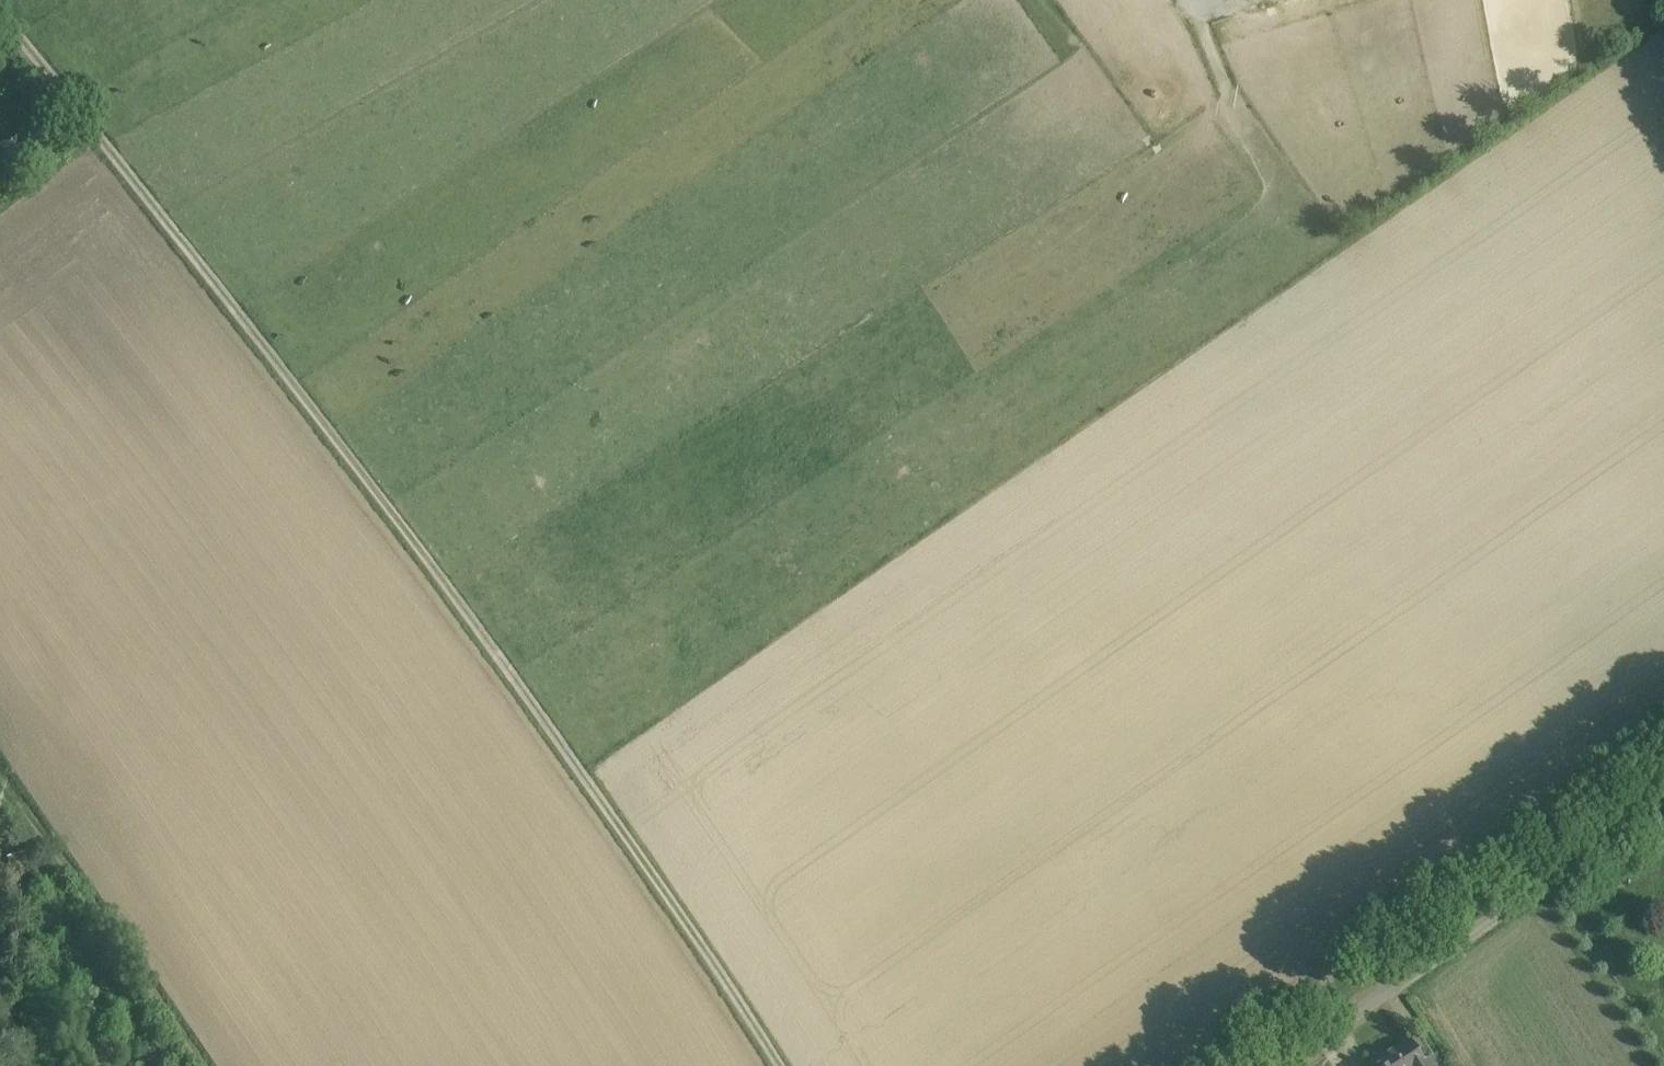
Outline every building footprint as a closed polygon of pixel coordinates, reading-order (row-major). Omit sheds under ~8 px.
[(1420,1038),(1411,1044),(1376,1065),(1436,1065),(1435,1064),(1436,1063),(1420,1038)]
